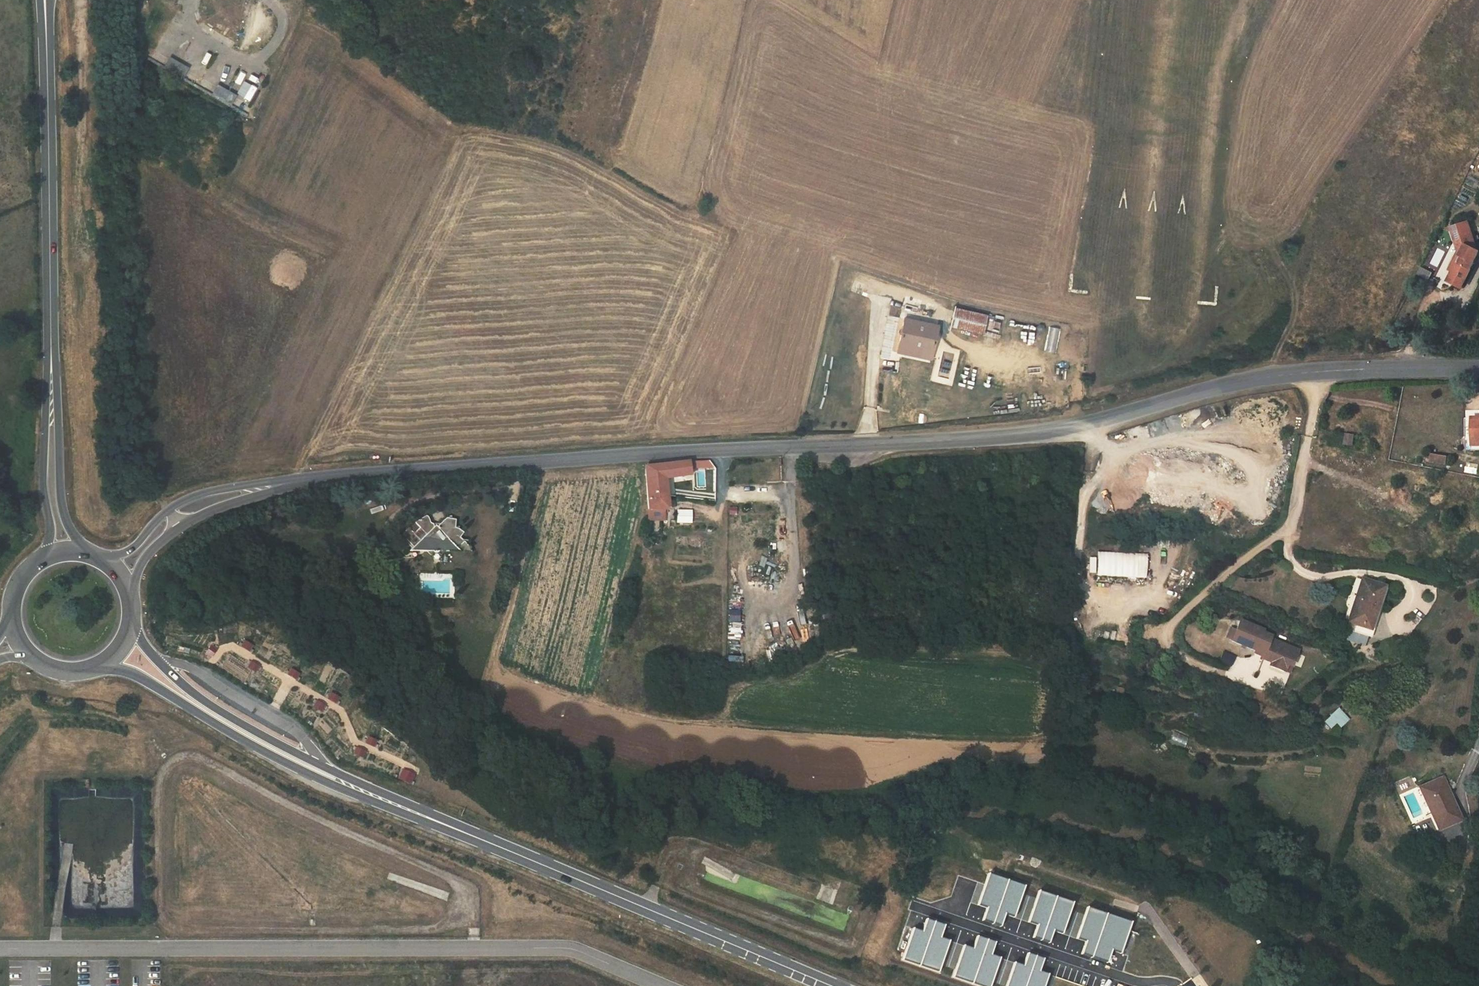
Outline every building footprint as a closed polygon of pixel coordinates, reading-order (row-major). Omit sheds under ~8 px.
[(303,7),(315,16),(319,10),(317,8),(319,6),(314,2),(312,5),(306,1),(303,7)] [(169,56),(177,43),(164,34),(156,47),(169,56)] [(195,56),(189,69),(201,75),(207,61),(195,56)] [(171,62),(167,68),(179,74),(182,69),(179,67),(180,65),(175,62),(174,64),(171,62)] [(236,92),(249,100),(257,86),(244,78),(236,92)] [(222,92),(219,90),(215,95),(226,102),(230,96),(226,94),(227,92),(223,90),(222,92)] [(1471,230),(1468,222),(1451,228),(1459,250),(1461,254),(1453,272),(1448,282),(1462,288),(1478,254),(1478,252),(1474,249),(1468,232),(1471,230)] [(1478,252),(1478,250),(1471,230),(1468,232),(1474,249),(1478,252)] [(1461,254),(1459,250),(1450,270),(1453,272),(1461,254)] [(984,333),(988,316),(954,308),(951,326),(984,333)] [(904,319),(900,318),(895,344),(899,345),(904,319)] [(938,326),(904,319),(899,345),(932,352),(938,326)] [(1049,326),(1046,351),(1057,353),(1060,328),(1049,326)] [(932,352),(899,345),(898,351),(931,359),(932,352)] [(1052,396),(1030,397),(1030,406),(1052,405),(1052,396)] [(1472,440),(1467,441),(1467,450),(1478,450),(1478,416),(1472,417),(1472,440)] [(1345,444),(1352,444),(1354,435),(1346,434),(1345,444)] [(1431,463),(1445,464),(1446,457),(1432,455),(1431,463)] [(690,475),(690,462),(665,465),(667,479),(690,475)] [(665,465),(649,467),(645,468),(648,496),(668,496),(667,479),(665,465)] [(668,502),(668,496),(648,496),(649,520),(656,520),(656,509),(663,510),(668,510),(669,510),(669,509),(673,508),(672,503),(668,502)] [(676,523),(692,522),(691,509),(675,509),(676,523)] [(458,548),(465,542),(459,536),(463,532),(459,528),(459,526),(453,527),(454,519),(453,519),(451,516),(448,517),(445,519),(437,526),(433,526),(433,525),(430,522),(430,520),(426,516),(415,523),(420,528),(413,534),(410,531),(410,529),(409,528),(406,528),(405,531),(399,537),(404,542),(406,540),(413,547),(410,550),(415,556),(420,551),(427,551),(429,554),(433,551),(435,552),(437,553),(438,552),(440,555),(444,551),(460,551),(461,551),(458,548)] [(415,523),(409,528),(410,529),(410,531),(413,534),(420,528),(415,523)] [(679,546),(701,547),(701,539),(680,538),(679,546)] [(468,545),(465,542),(458,548),(461,551),(471,552),(470,549),(471,547),(469,545),(468,545)] [(1097,576),(1147,577),(1147,552),(1097,551),(1097,576)] [(1362,579),(1361,582),(1356,594),(1355,598),(1359,600),(1351,624),(1370,630),(1385,586),(1362,579)] [(1359,600),(1355,598),(1347,623),(1351,624),(1359,600)] [(1298,651),(1271,639),(1272,636),(1263,633),(1264,630),(1241,620),(1237,629),(1232,641),(1255,650),(1254,653),(1263,657),(1262,659),(1270,663),(1269,666),(1283,672),(1287,664),(1291,666),(1298,651)] [(1370,630),(1351,624),(1349,631),(1367,637),(1370,630)] [(1232,641),(1237,629),(1233,627),(1228,639),(1232,641)] [(1349,631),(1346,640),(1364,646),(1367,637),(1349,631)] [(1340,725),(1347,719),(1339,710),(1326,720),(1330,726),(1337,721),(1340,725)] [(402,768),(397,778),(410,784),(415,774),(402,768)] [(1438,831),(1461,821),(1442,778),(1423,787),(1433,812),(1430,813),(1438,831)] [(990,874),(979,904),(989,908),(983,921),(1003,927),(1007,913),(1016,916),(1027,885),(990,874)] [(1040,891),(1029,922),(1038,925),(1033,938),(1051,944),(1054,930),(1065,934),(1076,902),(1040,891)] [(1089,907),(1078,938),(1086,941),(1082,954),(1108,962),(1112,950),(1122,953),(1134,922),(1089,907)] [(914,927),(903,960),(940,973),(952,938),(942,936),(947,926),(929,918),(924,931),(914,927)] [(952,977),(979,985),(992,985),(1003,957),(992,955),(996,942),(980,936),(975,948),(965,945),(952,977)] [(1016,961),(1006,985),(1045,985),(1050,973),(1042,971),(1045,958),(1029,953),(1026,965),(1016,961)]
